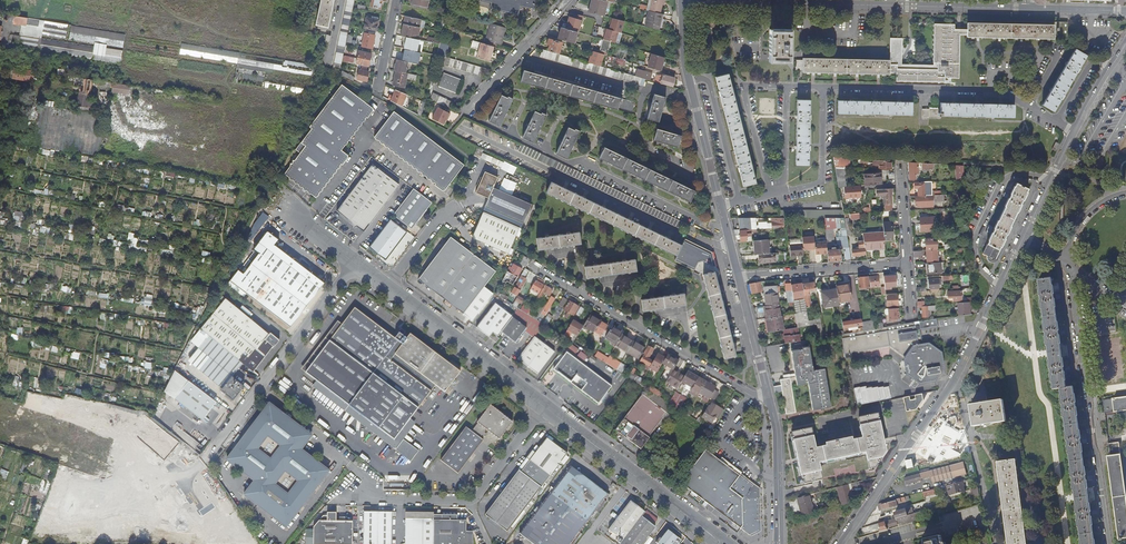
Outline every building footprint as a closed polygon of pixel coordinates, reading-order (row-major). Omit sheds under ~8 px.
[(316,25),(328,27),(334,0),(321,0),(316,25)] [(340,67),(354,0),(347,0),(334,66),(340,67)] [(370,6),(380,9),(382,0),(372,0),(370,6)] [(426,9),(428,0),(412,0),(411,6),(413,6),(426,9)] [(481,1),(491,3),(489,8),(519,15),(521,6),(535,10),(537,0),(481,0),(481,1)] [(603,0),(592,0),(589,12),(604,15),(607,1),(603,0)] [(665,0),(651,0),(650,5),(648,5),(647,6),(640,4),(639,8),(649,11),(660,13),(665,0)] [(406,16),(411,17),(413,6),(411,6),(404,4),(402,15),(406,16)] [(642,24),(662,29),(665,19),(661,18),(662,14),(660,13),(649,11),(648,17),(644,16),(642,24)] [(562,28),(576,32),(577,32),(578,32),(583,15),(575,13),(574,17),(569,16),(567,24),(564,23),(562,28)] [(28,18),(14,16),(13,24),(26,26),(28,18)] [(366,18),(364,28),(376,31),(378,18),(371,16),(371,19),(366,18)] [(419,27),(421,19),(411,17),(406,16),(404,24),(419,27)] [(611,22),(609,29),(618,32),(621,32),(624,20),(611,17),(609,22),(611,22)] [(68,29),(68,25),(45,21),(44,25),(68,29)] [(967,30),(966,36),(966,38),(1053,40),(1054,25),(967,23),(967,30)] [(1055,37),(1067,37),(1067,23),(1056,23),(1055,37)] [(417,39),(420,27),(419,27),(404,24),(401,36),(417,39)] [(488,33),(503,38),(506,28),(491,24),(488,33)] [(890,60),(889,74),(896,74),(896,82),(944,83),(944,78),(946,78),(946,79),(958,79),(959,36),(966,36),(967,30),(954,30),(954,25),(934,25),(933,64),(934,64),(934,66),(901,65),(902,39),(890,38),(890,60)] [(557,38),(559,38),(573,43),(576,32),(562,28),(560,27),(557,38)] [(605,33),(603,39),(610,42),(615,43),(618,32),(609,29),(605,28),(604,32),(605,33)] [(790,61),(790,29),(769,29),(768,61),(790,61)] [(364,33),(362,47),(372,49),(375,36),(364,33)] [(500,45),(503,38),(488,33),(486,40),(500,45)] [(39,37),(21,35),(20,44),(38,47),(39,37)] [(559,54),(562,43),(548,39),(547,44),(550,45),(548,51),(559,54)] [(600,51),(607,53),(610,42),(603,39),(600,51)] [(438,49),(440,44),(423,41),(422,43),(428,44),(427,47),(434,48),(433,54),(437,55),(438,49)] [(447,55),(449,44),(440,42),(438,54),(447,55)] [(492,46),(481,43),(480,48),(477,57),(489,61),(491,55),(490,55),(492,46)] [(397,60),(398,60),(398,59),(406,61),(406,59),(403,58),(403,57),(397,56),(398,48),(395,47),(393,56),(392,55),(391,58),(397,60)] [(639,85),(641,78),(635,76),(603,67),(581,60),(559,54),(548,51),(542,49),(540,56),(639,85)] [(1079,68),(1086,56),(1075,49),(1067,62),(1065,66),(1052,89),(1051,88),(1049,92),(1042,105),(1053,112),(1061,99),(1064,95),(1063,95),(1076,73),(1077,73),(1079,69),(1079,68)] [(359,51),(356,64),(362,65),(368,67),(371,53),(359,51)] [(589,62),(600,65),(603,54),(594,51),(592,58),(590,57),(589,62)] [(647,67),(661,71),(666,58),(651,54),(647,67)] [(483,68),(443,57),(442,64),(481,75),(483,68)] [(889,75),(889,74),(890,60),(802,58),(802,61),(801,61),(800,61),(796,61),(796,71),(802,71),(802,73),(889,75)] [(285,60),(284,65),(276,64),(275,69),(312,73),(313,63),(285,60)] [(405,73),(408,62),(398,60),(397,60),(395,71),(396,71),(405,73)] [(256,69),(262,69),(262,67),(274,67),(274,62),(257,61),(256,69)] [(368,67),(362,65),(361,69),(360,70),(359,70),(357,79),(367,81),(368,72),(367,72),(368,67)] [(35,71),(14,68),(13,75),(11,75),(11,77),(13,78),(33,81),(35,71)] [(641,78),(650,80),(652,73),(637,69),(635,76),(641,78)] [(533,73),(523,70),(520,82),(534,86),(534,87),(535,86),(558,93),(558,94),(559,93),(582,100),(582,101),(583,101),(583,100),(617,110),(617,108),(632,112),(635,102),(622,99),(622,98),(620,97),(620,98),(608,94),(606,93),(605,94),(584,88),(584,87),(581,86),(581,87),(560,81),(560,80),(558,79),(557,80),(536,74),(536,73),(534,73),(533,73)] [(342,71),(340,74),(343,75),(353,81),(355,77),(348,73),(347,74),(342,71)] [(405,88),(408,73),(405,73),(396,71),(393,86),(405,88)] [(461,80),(444,73),(439,86),(456,93),(461,80)] [(657,82),(667,85),(667,84),(673,86),(675,78),(664,74),(659,75),(657,82)] [(732,89),(728,74),(715,77),(719,91),(718,92),(719,96),(720,96),(738,167),(737,168),(739,172),(743,186),(756,183),(752,168),(751,164),(745,142),(746,142),(745,138),(744,138),(739,119),(740,119),(739,115),(738,115),(733,93),(733,92),(732,89)] [(93,95),(95,80),(77,77),(75,85),(81,86),(80,93),(93,95)] [(77,108),(98,112),(99,102),(93,101),(97,80),(95,80),(93,95),(80,93),(77,108)] [(113,83),(99,81),(98,87),(112,89),(113,83)] [(129,95),(130,85),(114,83),(112,92),(129,95)] [(285,174),(303,188),(306,191),(316,198),(344,161),(345,162),(348,158),(348,156),(342,151),(369,115),(370,116),(374,111),(373,109),(374,109),(343,85),(310,127),(312,129),(296,150),(300,153),(295,160),(293,160),(292,163),(290,163),(290,167),(285,174)] [(391,101),(402,106),(407,95),(396,90),(391,101)] [(430,99),(450,109),(453,103),(433,93),(430,99)] [(663,107),(665,97),(654,94),(651,104),(651,103),(650,103),(648,109),(649,109),(647,118),(659,122),(663,108),(664,108),(663,107)] [(489,121),(500,127),(506,114),(507,114),(508,114),(506,113),(513,99),(508,96),(507,98),(501,95),(495,108),(494,107),(492,110),(494,111),(489,121)] [(810,115),(810,100),(797,100),(796,115),(796,119),(796,120),(796,146),(795,146),(795,150),(796,150),(795,165),(809,165),(809,151),(809,146),(809,120),(810,120),(810,115)] [(911,115),(912,103),(901,102),(900,102),(897,102),(896,102),(877,102),(873,101),(873,102),(853,101),(849,101),(838,101),(837,114),(911,115)] [(1014,118),(1014,105),(1003,105),(1003,104),(999,104),(979,104),(975,104),(955,104),(955,103),(951,103),(940,103),(940,109),(928,109),(922,109),(922,117),(929,117),(929,119),(941,119),(941,116),(993,117),(1014,118)] [(437,107),(431,118),(443,124),(447,117),(449,113),(437,107)] [(395,111),(374,138),(439,186),(438,187),(442,191),(444,190),(445,191),(464,165),(395,111)] [(522,138),(533,143),(539,130),(541,131),(541,130),(540,129),(546,115),(542,113),(541,114),(535,111),(529,124),(527,123),(526,126),(527,127),(522,138)] [(573,146),(580,131),(574,128),(573,130),(568,127),(562,140),(561,140),(559,142),(561,143),(556,154),(566,159),(572,146),(574,147),(574,146),(573,146)] [(667,132),(657,129),(654,140),(667,144),(667,146),(668,144),(678,147),(681,136),(672,133),(673,132),(667,130),(667,131),(667,132)] [(688,225),(685,223),(521,144),(518,150),(681,230),(685,231),(688,225)] [(614,152),(604,147),(599,158),(611,164),(611,165),(611,166),(612,165),(634,175),(634,176),(634,177),(635,175),(657,186),(656,187),(657,188),(657,186),(680,197),(679,198),(680,199),(680,197),(690,202),(695,191),(687,187),(688,185),(682,183),(682,184),(664,176),(665,174),(659,172),(659,173),(641,165),(642,163),(636,161),(636,162),(619,154),(619,152),(614,150),(613,151),(614,151),(614,152)] [(483,152),(481,157),(502,166),(504,161),(483,152)] [(833,157),(834,167),(844,167),(848,168),(848,158),(833,157)] [(863,159),(863,162),(873,163),(873,165),(879,165),(880,168),(891,169),(890,161),(879,160),(863,159)] [(909,175),(908,175),(908,179),(909,179),(915,179),(915,173),(917,173),(917,168),(933,169),(933,164),(908,162),(909,175)] [(372,164),(337,211),(351,222),(354,227),(357,226),(364,231),(399,185),(372,164)] [(955,165),(956,180),(964,180),(963,166),(955,165)] [(834,167),(838,187),(843,187),(845,187),(843,174),(845,174),(844,167),(834,167)] [(498,178),(485,172),(476,193),(488,199),(485,207),(523,223),(531,204),(493,188),(498,178)] [(863,174),(864,185),(881,184),(880,173),(863,174)] [(931,181),(914,182),(915,188),(917,188),(918,196),(924,195),(927,195),(932,195),(931,181)] [(709,264),(715,267),(711,252),(684,239),(682,245),(670,239),(667,237),(667,238),(651,230),(651,229),(647,228),(631,221),(631,220),(628,218),(627,219),(605,208),(605,207),(602,206),(586,199),(586,198),(582,196),(582,197),(566,189),(563,187),(563,188),(551,182),(546,193),(676,256),(674,260),(703,274),(724,358),(736,355),(734,346),(733,343),(728,325),(729,325),(728,322),(727,322),(723,304),(724,304),(723,301),(722,301),(718,284),(718,283),(717,280),(716,280),(718,273),(707,267),(709,264)] [(996,259),(1029,189),(1016,183),(1014,186),(1010,193),(1009,193),(1007,198),(1008,198),(1004,205),(1005,206),(998,220),(997,220),(994,227),(993,227),(990,232),(992,232),(988,240),(989,240),(982,253),(988,256),(988,258),(989,259),(990,260),(991,261),(993,261),(994,261),(995,260),(996,259)] [(845,187),(843,187),(844,198),(861,197),(860,186),(845,187)] [(892,188),(875,189),(876,196),(883,196),(883,205),(884,205),(885,211),(892,211),(891,192),(893,191),(892,188)] [(432,203),(413,189),(394,215),(412,229),(432,203)] [(927,195),(924,195),(924,196),(915,197),(915,206),(920,205),(920,207),(933,207),(932,198),(934,198),(935,201),(947,201),(947,194),(932,195),(932,196),(927,196),(927,195)] [(780,210),(780,218),(784,218),(824,218),(826,238),(827,250),(832,249),(831,246),(833,242),(832,228),(845,227),(842,210),(780,210)] [(508,253),(519,228),(483,212),(473,235),(475,239),(508,253)] [(931,217),(920,218),(921,231),(925,231),(929,231),(929,230),(935,230),(934,217),(932,217),(932,215),(931,215),(931,217)] [(750,218),(739,218),(739,229),(747,229),(756,229),(756,224),(751,224),(750,218)] [(780,218),(776,218),(776,222),(771,223),(772,228),(784,228),(784,218),(780,218)] [(390,219),(369,248),(386,260),(407,232),(390,219)] [(883,232),(884,247),(884,240),(893,240),(891,222),(883,222),(883,232)] [(739,229),(734,230),(735,235),(740,235),(740,242),(752,241),(751,232),(758,232),(758,229),(756,229),(747,229),(747,230),(739,230),(739,229)] [(324,283),(275,245),(279,239),(269,231),(267,231),(266,232),(253,249),(259,253),(243,274),(235,284),(290,327),(324,283)] [(538,250),(581,244),(579,232),(570,233),(570,232),(566,233),(566,234),(549,236),(549,235),(545,236),(545,237),(536,238),(538,250)] [(862,234),(865,249),(884,247),(883,232),(862,234)] [(802,237),(802,244),(803,249),(810,249),(810,250),(815,250),(814,242),(813,236),(802,237)] [(451,237),(419,279),(464,313),(496,271),(451,237)] [(814,242),(815,250),(815,254),(827,253),(827,250),(826,238),(816,238),(816,242),(814,242)] [(935,241),(935,238),(925,239),(926,250),(937,249),(937,241),(935,241)] [(754,240),(755,254),(759,254),(769,253),(768,239),(754,240)] [(865,254),(863,241),(858,241),(859,249),(852,249),(853,256),(865,254)] [(803,255),(802,244),(789,245),(790,257),(796,257),(796,255),(803,255)] [(827,250),(827,253),(828,261),(840,260),(839,249),(835,249),(835,248),(833,248),(834,249),(832,249),(827,250)] [(938,261),(937,250),(926,250),(927,262),(938,261)] [(769,253),(759,254),(760,262),(775,261),(774,253),(769,253)] [(585,266),(586,278),(637,271),(635,259),(626,260),(626,259),(622,260),(622,261),(597,264),(597,263),(593,264),(593,265),(585,266)] [(943,262),(927,263),(928,273),(943,272),(943,262)] [(507,271),(502,281),(506,283),(509,277),(512,279),(511,281),(514,282),(515,280),(522,269),(514,264),(512,268),(510,272),(507,271)] [(719,273),(717,268),(715,267),(709,264),(707,267),(718,273),(719,273)] [(528,270),(525,268),(518,281),(519,281),(515,287),(511,293),(517,296),(524,284),(522,283),(525,278),(524,277),(528,270)] [(235,284),(243,274),(238,270),(230,281),(235,284)] [(883,275),(885,289),(890,288),(890,286),(896,286),(895,274),(883,275)] [(869,277),(870,287),(879,286),(877,275),(869,277)] [(869,287),(868,276),(857,277),(859,288),(869,287)] [(1052,285),(1053,285),(1054,285),(1053,277),(1052,277),(1052,276),(1050,276),(1045,277),(1046,279),(1051,278),(1052,285)] [(1060,344),(1061,343),(1060,335),(1061,335),(1060,330),(1059,330),(1058,322),(1057,322),(1055,307),(1056,307),(1055,299),(1056,299),(1055,294),(1054,294),(1053,285),(1052,285),(1051,278),(1046,279),(1038,280),(1039,287),(1040,296),(1041,300),(1040,300),(1042,309),(1044,324),(1045,332),(1046,337),(1045,337),(1046,345),(1047,345),(1048,355),(1049,360),(1050,368),(1051,373),(1050,373),(1051,382),(1052,382),(1053,389),(1060,388),(1061,395),(1060,395),(1062,404),(1063,409),(1062,409),(1063,417),(1064,417),(1066,432),(1065,432),(1067,440),(1068,445),(1067,445),(1068,454),(1069,454),(1071,468),(1070,468),(1071,477),(1072,477),(1073,481),(1072,482),(1073,490),(1074,490),(1076,505),(1075,505),(1076,513),(1077,513),(1078,518),(1077,518),(1078,526),(1079,526),(1081,541),(1080,541),(1081,543),(1095,543),(1095,539),(1094,539),(1092,525),(1093,525),(1091,516),(1093,516),(1092,511),(1091,511),(1090,503),(1089,503),(1087,488),(1086,480),(1088,479),(1087,474),(1086,474),(1085,466),(1084,466),(1082,452),(1083,452),(1081,443),(1083,443),(1082,438),(1081,438),(1080,430),(1079,430),(1077,416),(1078,415),(1076,407),(1078,407),(1077,402),(1076,402),(1075,394),(1074,394),(1073,386),(1066,387),(1065,380),(1066,380),(1065,371),(1066,371),(1065,366),(1064,366),(1063,358),(1062,358),(1061,353),(1060,344)] [(533,285),(531,289),(538,294),(543,286),(540,284),(542,281),(538,279),(534,285),(533,285)] [(941,287),(940,279),(928,280),(929,289),(930,289),(936,288),(938,288),(939,288),(939,287),(941,287)] [(761,282),(755,283),(755,282),(749,284),(752,294),(761,292),(761,293),(764,293),(777,292),(777,286),(765,287),(764,282),(761,282)] [(815,288),(814,282),(802,284),(804,295),(805,301),(806,301),(807,307),(811,306),(811,305),(812,305),(812,303),(810,303),(809,289),(815,288)] [(794,307),(795,314),(806,312),(802,283),(791,285),(792,291),(793,302),(794,307)] [(836,286),(836,289),(838,301),(852,299),(849,284),(836,286)] [(541,291),(536,300),(540,302),(545,294),(549,296),(553,290),(550,288),(549,287),(545,285),(541,292),(541,291)] [(830,306),(839,305),(838,301),(836,289),(820,291),(822,304),(830,303),(830,306)] [(961,295),(961,291),(947,292),(948,297),(953,297),(953,301),(962,300),(962,299),(963,299),(963,295),(961,295)] [(501,292),(498,296),(506,301),(508,297),(501,292)] [(766,305),(778,304),(777,292),(764,293),(766,305)] [(650,298),(642,299),(643,311),(686,305),(684,293),(675,294),(675,293),(671,294),(671,295),(654,297),(654,296),(650,297),(650,298)] [(897,301),(897,294),(886,294),(887,306),(900,305),(901,304),(900,301),(897,301)] [(521,304),(524,300),(518,296),(513,305),(517,307),(519,303),(521,304)] [(551,296),(543,310),(541,313),(542,314),(541,317),(542,318),(544,315),(545,315),(555,298),(551,296)] [(226,299),(201,329),(209,336),(243,363),(253,371),(253,372),(274,347),(276,345),(275,344),(276,342),(277,343),(280,340),(271,333),(270,334),(226,299)] [(573,316),(579,307),(569,301),(564,310),(568,312),(565,317),(568,318),(570,314),(573,316)] [(970,314),(969,302),(967,302),(958,303),(959,316),(970,314)] [(512,317),(513,317),(495,303),(476,328),(489,338),(493,333),(498,336),(501,332),(512,317)] [(765,318),(766,318),(780,316),(778,304),(766,305),(763,306),(765,318)] [(917,305),(918,308),(921,308),(922,317),(927,317),(927,316),(930,316),(930,310),(935,310),(934,306),(927,306),(924,306),(924,305),(917,305)] [(305,373),(332,393),(346,404),(393,440),(434,386),(443,393),(450,384),(451,385),(454,384),(454,381),(453,380),(460,371),(409,334),(408,336),(406,338),(400,334),(398,333),(394,338),(354,308),(305,373)] [(538,308),(532,317),(537,320),(539,317),(541,313),(543,310),(538,308)] [(899,319),(898,308),(888,309),(889,321),(895,320),(895,319),(899,319)] [(513,317),(512,317),(526,328),(524,331),(533,338),(534,337),(543,324),(540,322),(537,320),(532,317),(519,309),(513,317)] [(795,314),(797,327),(809,325),(807,312),(806,312),(795,314)] [(600,322),(590,315),(583,326),(594,333),(595,331),(600,322)] [(768,332),(783,329),(781,316),(780,316),(766,318),(768,332)] [(526,328),(512,317),(501,332),(516,343),(518,340),(520,341),(522,337),(521,335),(524,331),(526,328)] [(917,321),(915,322),(916,326),(920,325),(921,330),(938,327),(937,318),(918,321),(917,321)] [(862,325),(862,322),(861,319),(842,322),(843,328),(862,325)] [(570,325),(563,337),(568,340),(572,333),(575,335),(577,336),(578,336),(583,327),(576,322),(574,321),(573,320),(570,325)] [(870,329),(875,329),(874,320),(862,322),(862,325),(863,331),(868,330),(868,329),(870,329)] [(600,322),(595,331),(603,336),(602,338),(600,342),(602,344),(605,339),(609,332),(605,330),(608,326),(600,322)] [(844,334),(841,334),(845,354),(890,346),(905,357),(904,359),(907,374),(920,383),(935,380),(935,379),(934,379),(934,378),(937,377),(944,367),(942,352),(941,352),(941,353),(939,353),(939,350),(929,343),(923,344),(922,344),(919,341),(916,326),(915,322),(906,323),(905,324),(882,327),(876,328),(875,329),(870,329),(868,330),(863,331),(844,334)] [(612,326),(609,332),(605,339),(611,343),(616,346),(622,335),(623,332),(612,326)] [(785,343),(800,341),(797,327),(783,329),(785,343)] [(493,334),(490,338),(496,343),(499,339),(493,334)] [(622,335),(616,346),(627,352),(633,342),(622,335)] [(243,363),(209,336),(198,348),(232,376),(243,363)] [(554,352),(534,337),(533,338),(517,359),(537,375),(554,352)] [(785,343),(771,346),(772,349),(790,346),(795,377),(780,379),(786,414),(796,412),(792,386),(805,384),(805,381),(807,380),(812,410),(831,407),(824,369),(814,371),(808,340),(800,341),(785,343)] [(627,352),(639,359),(645,349),(633,342),(627,352)] [(640,361),(650,367),(653,362),(649,360),(651,356),(650,355),(654,349),(648,346),(640,361)] [(232,376),(198,348),(188,361),(222,389),(232,376)] [(79,359),(81,352),(73,350),(71,357),(79,359)] [(560,361),(553,369),(598,404),(611,386),(566,352),(560,361)] [(594,356),(605,363),(608,359),(597,352),(594,356)] [(657,372),(665,358),(658,354),(653,362),(650,367),(649,368),(657,372)] [(673,370),(679,360),(676,358),(675,359),(668,355),(663,363),(667,366),(666,369),(667,369),(662,378),(666,381),(673,370)] [(102,357),(100,365),(108,367),(109,359),(102,357)] [(617,370),(621,373),(625,366),(621,363),(617,370)] [(188,381),(174,370),(170,376),(163,390),(174,399),(188,381)] [(681,382),(684,376),(673,370),(666,381),(666,382),(677,389),(681,382)] [(698,377),(687,371),(684,376),(681,382),(692,388),(698,378),(698,377)] [(629,378),(639,384),(642,379),(637,376),(635,378),(630,374),(628,377),(629,378)] [(244,386),(232,376),(222,389),(221,390),(233,400),(244,386)] [(697,396),(699,393),(705,383),(698,378),(692,388),(690,392),(697,396)] [(188,381),(174,399),(189,410),(188,410),(202,421),(207,414),(216,402),(215,402),(213,400),(211,399),(188,381)] [(714,390),(716,387),(706,381),(706,382),(705,383),(699,393),(709,399),(710,397),(714,390)] [(858,404),(892,398),(889,385),(867,389),(866,386),(855,388),(858,404)] [(719,392),(714,390),(710,397),(714,400),(719,392)] [(346,404),(332,393),(330,396),(344,406),(346,404)] [(666,413),(642,394),(615,430),(624,437),(625,436),(631,440),(630,441),(639,448),(666,413)] [(922,394),(904,398),(907,411),(917,409),(924,401),(924,400),(924,399),(923,398),(922,398),(922,394)] [(679,409),(682,411),(685,407),(687,408),(692,398),(688,396),(682,406),(682,405),(679,409)] [(678,409),(679,409),(682,405),(683,403),(672,397),(669,403),(678,409)] [(1103,400),(1105,413),(1115,411),(1116,412),(1118,411),(1125,410),(1125,397),(1103,400)] [(1003,399),(970,404),(974,426),(1006,421),(1003,399)] [(137,430),(141,414),(85,401),(84,408),(86,409),(84,418),(137,430)] [(718,419),(724,410),(712,404),(708,410),(707,408),(702,417),(711,423),(715,417),(718,419)] [(305,487),(312,492),(329,471),(301,450),(311,437),(269,405),(225,460),(254,481),(243,495),(286,527),(302,506),(295,500),(305,487)] [(512,422),(490,405),(476,422),(477,423),(471,432),(465,427),(440,461),(458,473),(483,440),(480,438),(486,430),(499,440),(512,422)] [(858,420),(860,428),(861,428),(862,432),(861,432),(863,440),(851,442),(850,440),(826,444),(826,447),(814,450),(813,442),(812,442),(811,438),(812,437),(810,429),(792,433),(793,437),(794,441),(797,453),(798,461),(796,462),(797,466),(799,466),(801,474),(803,474),(804,478),(805,482),(821,479),(819,470),(817,471),(816,467),(818,467),(817,463),(821,462),(825,461),(833,459),(833,458),(837,457),(837,458),(839,458),(843,457),(844,456),(849,455),(857,454),(861,453),(865,452),(866,456),(868,455),(869,459),(867,459),(869,468),(874,467),(876,465),(878,461),(885,452),(884,449),(885,448),(884,444),(881,445),(880,437),(881,437),(880,436),(878,424),(877,420),(876,416),(858,420)] [(943,433),(939,440),(946,443),(953,431),(956,431),(954,423),(942,427),(943,433)] [(931,454),(933,463),(970,453),(964,429),(956,431),(953,431),(946,443),(939,440),(936,446),(931,454)] [(928,448),(938,434),(933,430),(923,443),(928,448)] [(524,468),(545,484),(560,464),(563,466),(568,459),(565,458),(567,455),(546,440),(534,456),(531,461),(527,458),(526,460),(529,462),(524,468)] [(1108,444),(1110,456),(1108,456),(1108,457),(1107,457),(1108,460),(1119,538),(1125,537),(1125,497),(1121,458),(1121,456),(1120,456),(1118,442),(1108,444)] [(707,451),(687,475),(690,478),(684,487),(714,509),(716,507),(733,521),(732,523),(749,536),(756,534),(760,532),(760,530),(759,492),(730,469),(718,460),(707,451)] [(721,457),(718,460),(730,469),(732,466),(721,457)] [(997,460),(1008,543),(1027,543),(1015,458),(997,460)] [(526,460),(521,466),(524,468),(529,462),(526,460)] [(966,474),(964,462),(929,471),(932,483),(966,474)] [(541,488),(545,484),(524,468),(521,472),(519,471),(484,515),(507,532),(541,488)] [(573,511),(588,523),(596,511),(599,513),(606,502),(604,500),(605,498),(606,499),(610,495),(605,492),(605,493),(603,491),(604,490),(592,482),(591,482),(584,484),(583,476),(575,477),(575,478),(566,472),(550,494),(573,511)] [(921,480),(919,474),(904,477),(905,484),(921,480)] [(951,495),(964,492),(963,487),(963,486),(962,483),(953,486),(955,491),(950,492),(951,495)] [(142,507),(157,508),(158,490),(152,489),(153,486),(135,485),(135,489),(117,488),(117,498),(116,508),(142,509),(142,507)] [(848,485),(837,487),(842,505),(853,502),(848,485)] [(302,506),(312,492),(305,487),(295,500),(302,506)] [(978,488),(971,490),(973,497),(979,495),(978,488)] [(588,523),(573,511),(550,494),(545,502),(520,535),(533,543),(576,543),(582,535),(580,533),(588,523)] [(809,495),(797,498),(799,505),(800,505),(800,507),(801,512),(802,511),(803,515),(814,513),(809,495)] [(881,503),(879,504),(877,505),(878,506),(880,506),(881,512),(887,510),(887,509),(897,506),(897,503),(906,501),(905,497),(896,499),(896,500),(882,504),(881,503)] [(643,543),(655,528),(640,517),(644,512),(630,501),(626,506),(623,510),(609,530),(618,537),(616,541),(620,543),(643,543)] [(984,526),(978,504),(940,515),(946,537),(984,526)] [(906,515),(907,515),(906,509),(894,512),(896,518),(906,515)] [(923,511),(907,515),(906,515),(896,518),(879,523),(873,525),(869,526),(871,530),(877,528),(878,527),(880,526),(881,531),(887,530),(886,528),(896,525),(901,523),(902,524),(908,522),(909,522),(910,523),(916,521),(917,521),(916,518),(922,516),(921,514),(923,513),(923,511)] [(405,519),(412,519),(412,543),(433,543),(433,520),(433,513),(406,512),(405,519)] [(392,516),(392,513),(364,513),(363,543),(391,543),(392,516)] [(353,522),(336,522),(336,514),(327,514),(327,517),(326,517),(323,517),(313,528),(313,543),(352,543),(353,522)] [(433,543),(473,543),(473,531),(466,531),(466,520),(433,520),(433,543)] [(679,543),(681,541),(667,531),(660,540),(659,539),(655,543),(656,543),(680,543),(679,543)] [(941,535),(925,538),(926,543),(944,543),(944,542),(943,542),(941,535)]
